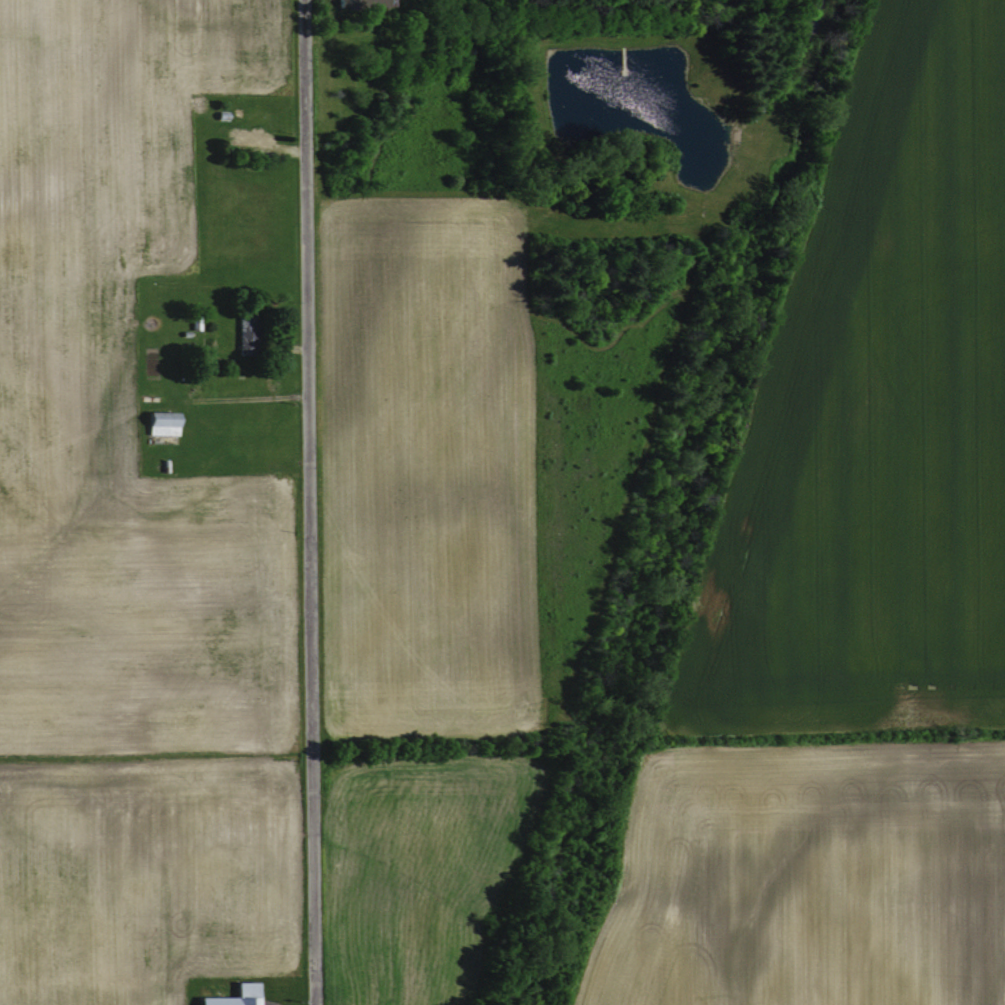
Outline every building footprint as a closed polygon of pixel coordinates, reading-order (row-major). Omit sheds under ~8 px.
[(174,433),(174,411),(141,412),(142,434),(174,433)] [(255,982),(230,982),(230,997),(191,997),(191,1004),(256,1004),(255,982)]
